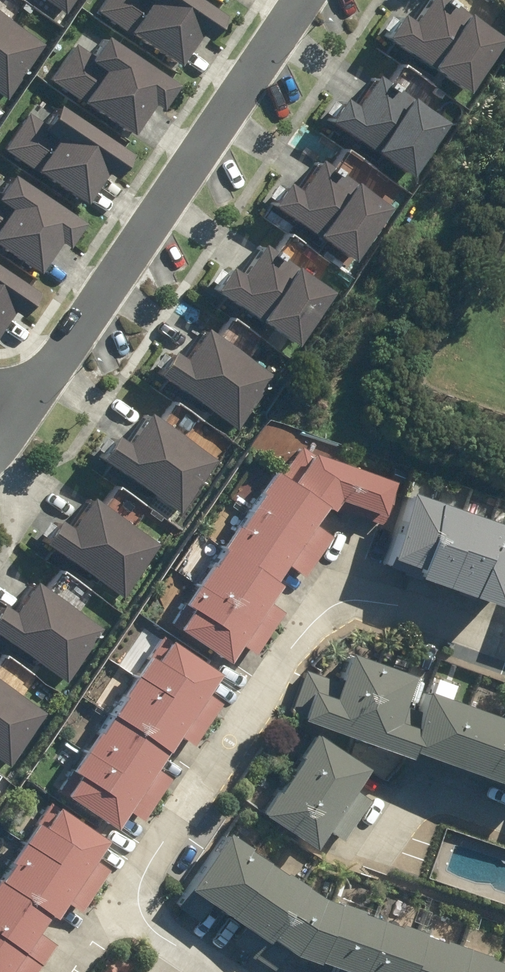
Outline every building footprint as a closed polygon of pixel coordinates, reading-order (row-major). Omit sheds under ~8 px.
[(106,11),(193,68),(230,12),(212,0),(113,0),(106,11)] [(395,37),(471,88),(504,39),(504,33),(456,0),(420,0),(395,37)] [(5,99),(42,43),(0,16),(0,96),(5,99)] [(95,22),(58,78),(146,135),(182,78),(95,22)] [(369,70),(332,123),(408,175),(445,121),(369,70)] [(44,89),(8,145),(95,201),(132,145),(44,89)] [(307,149),(270,203),(346,255),(383,201),(307,149)] [(48,274),(84,217),(0,163),(0,243),(48,274)] [(254,241),(217,294),(293,346),(329,292),(254,241)] [(17,309),(27,315),(42,292),(0,264),(0,336),(17,309)] [(197,323),(160,376),(236,428),(273,374),(197,323)] [(145,404),(108,457),(184,509),(221,455),(145,404)] [(369,521),(379,486),(295,461),(187,613),(232,645),(328,509),(369,521)] [(85,488),(48,541),(124,593),(160,539),(85,488)] [(366,561),(484,601),(504,539),(504,535),(389,496),(366,561)] [(0,622),(0,630),(72,679),(108,626),(33,574),(0,622)] [(170,624),(63,776),(121,817),(228,665),(170,624)] [(296,704),(504,772),(504,704),(316,643),(296,704)] [(10,756),(46,702),(0,671),(0,749),(10,756)] [(317,723),(268,798),(326,836),(375,760),(317,723)] [(0,874),(0,971),(17,971),(112,838),(54,798),(0,874)] [(312,879),(236,826),(199,879),(294,945),(296,942),(375,971),(504,971),(504,949),(313,877),(312,879)]
